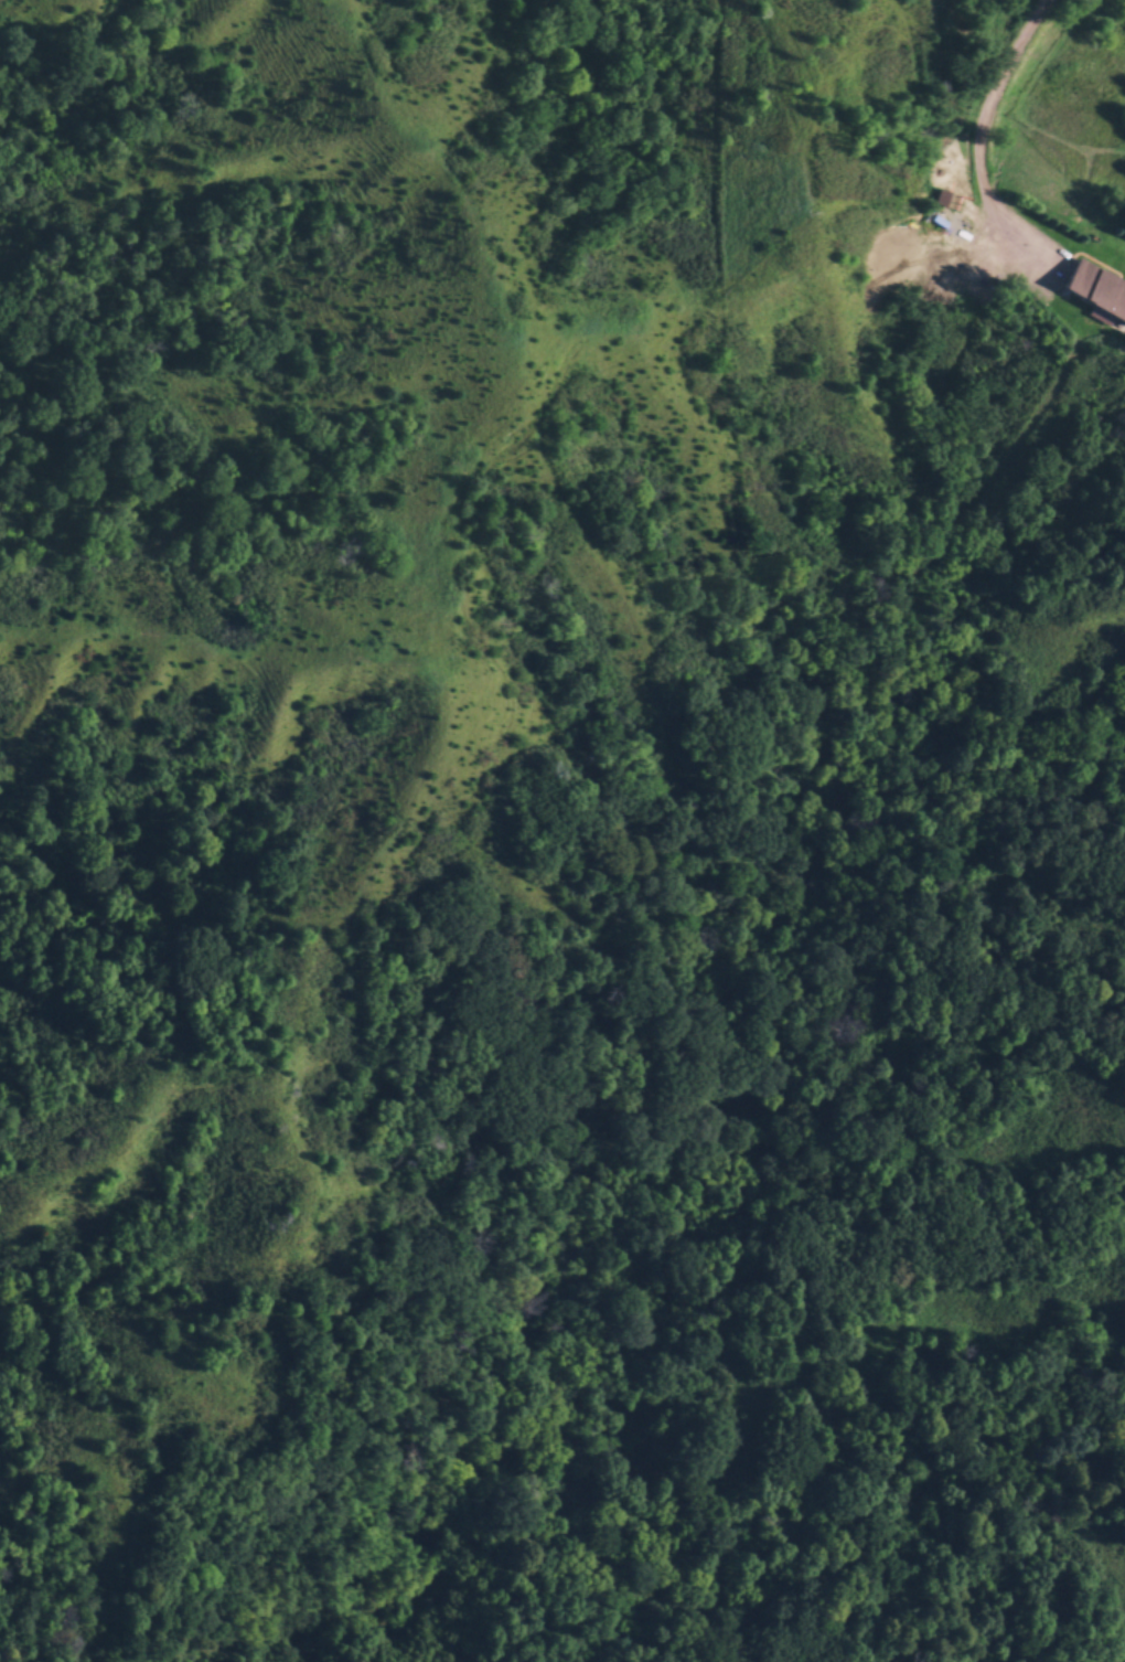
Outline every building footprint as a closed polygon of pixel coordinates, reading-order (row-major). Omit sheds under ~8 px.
[(953,239),(959,226),(945,220),(939,233),(953,239)] [(1068,255),(1051,290),(1124,325),(1124,283),(1068,255)]
